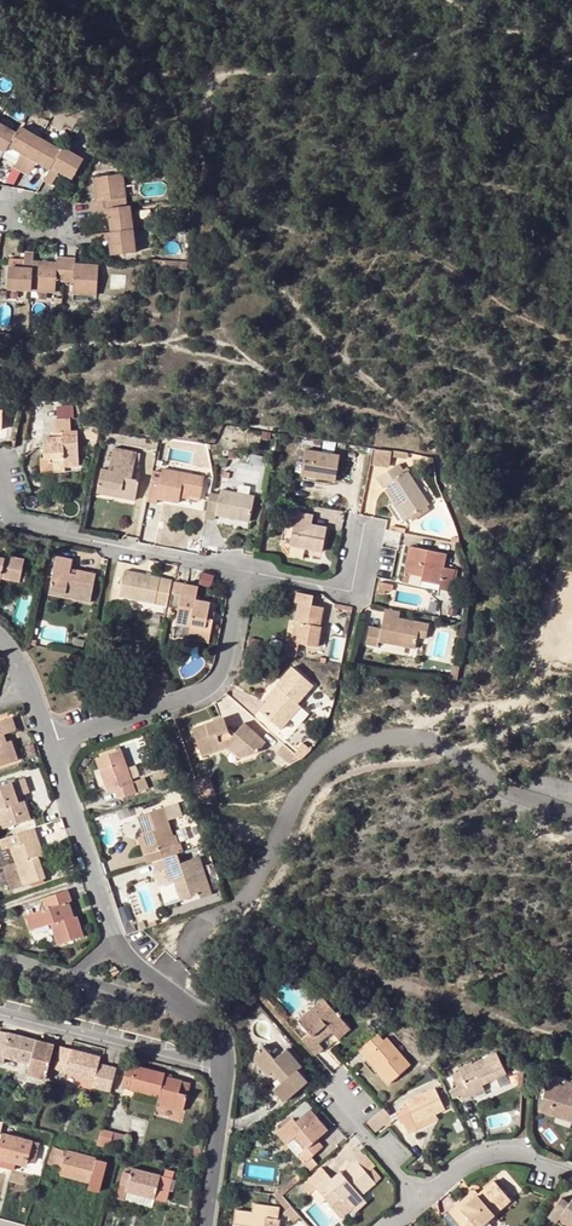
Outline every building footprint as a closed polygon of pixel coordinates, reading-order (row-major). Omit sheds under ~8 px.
[(6,151),(9,145),(22,152),(14,166),(28,174),(36,161),(50,168),(44,179),(52,184),(59,170),(72,177),(83,158),(62,147),(62,148),(20,126),(17,132),(0,123),(0,148),(6,151)] [(109,240),(111,254),(135,251),(130,205),(127,205),(123,173),(94,176),(97,199),(92,200),(94,218),(107,216),(109,231),(93,233),(94,242),(109,240)] [(74,292),(97,293),(99,265),(75,263),(75,258),(57,256),(57,262),(34,261),(34,252),(24,251),(24,267),(10,266),(9,288),(56,290),(56,281),(74,281),(74,292)] [(44,437),(44,459),(53,458),(63,457),(63,461),(64,466),(79,465),(78,435),(71,436),(70,418),(53,419),(53,432),(61,432),(61,436),(44,437)] [(307,440),(306,447),(320,450),(322,443),(307,440)] [(136,479),(132,478),(134,470),(135,462),(137,453),(114,448),(110,469),(102,468),(99,485),(121,490),(119,496),(135,500),(139,480),(136,479)] [(307,448),(301,475),(336,481),(341,455),(307,448)] [(390,465),(393,450),(376,448),(373,462),(390,465)] [(43,472),(54,472),(53,461),(53,458),(44,459),(42,459),(43,472)] [(409,471),(406,473),(400,463),(378,478),(384,487),(387,485),(397,501),(408,519),(430,504),(409,471)] [(237,478),(258,482),(261,472),(240,467),(237,478)] [(179,503),(181,495),(182,489),(201,493),(205,476),(165,468),(164,472),(154,470),(148,501),(158,503),(158,498),(179,503)] [(99,485),(97,492),(119,496),(121,490),(99,485)] [(201,493),(182,489),(181,495),(200,499),(201,493)] [(220,494),(211,492),(207,517),(215,519),(216,514),(250,521),(255,496),(221,489),(220,494)] [(405,521),(408,519),(397,501),(394,503),(405,521)] [(291,544),(321,550),(326,527),(313,524),(315,515),(298,512),(291,544)] [(387,528),(387,517),(378,517),(378,529),(387,528)] [(416,561),(420,548),(410,546),(407,559),(416,561)] [(430,582),(440,584),(440,588),(454,592),(459,570),(445,567),(447,554),(420,548),(416,561),(407,559),(405,571),(423,575),(430,577),(430,582)] [(9,555),(9,558),(1,557),(0,556),(0,580),(2,580),(2,577),(20,581),(21,575),(35,578),(39,558),(25,555),(24,558),(9,555)] [(71,568),(73,559),(57,556),(51,590),(73,594),(73,598),(91,602),(96,573),(76,569),(75,574),(70,573),(71,568)] [(126,570),(121,595),(168,604),(173,579),(126,570)] [(201,573),(201,582),(211,583),(212,574),(201,573)] [(430,582),(430,577),(423,575),(421,584),(440,588),(440,584),(430,582)] [(391,593),(393,583),(381,580),(378,590),(391,593)] [(180,607),(185,584),(175,581),(170,605),(180,607)] [(190,631),(210,636),(214,618),(208,617),(210,610),(211,602),(197,600),(199,586),(185,584),(180,607),(177,623),(191,626),(190,631)] [(322,626),(321,626),(324,607),(312,605),(314,595),(297,592),(296,602),(298,602),(295,621),(300,623),(295,642),(299,643),(318,646),(320,636),(322,626)] [(400,612),(386,609),(385,615),(399,618),(400,612)] [(428,638),(430,624),(399,618),(385,615),(382,629),(371,626),(367,644),(379,646),(380,641),(416,648),(418,636),(428,638)] [(300,623),(295,621),(291,641),(295,642),(300,623)] [(189,637),(209,641),(210,636),(190,631),(189,637)] [(295,642),(291,641),(291,644),(289,655),(296,656),(299,643),(295,642)] [(281,654),(289,655),(291,644),(283,643),(281,654)] [(302,706),(298,703),(314,685),(292,666),(281,679),(284,681),(267,700),(259,709),(282,728),(302,706)] [(159,673),(163,683),(169,681),(166,671),(159,673)] [(284,681),(281,679),(264,697),(267,700),(284,681)] [(11,740),(8,742),(5,742),(2,734),(5,733),(16,729),(13,717),(0,721),(0,764),(17,759),(11,740)] [(266,741),(243,722),(235,732),(232,735),(229,733),(226,726),(224,717),(193,728),(202,754),(227,745),(240,756),(258,750),(266,741)] [(229,733),(232,735),(235,732),(226,726),(229,733)] [(295,752),(302,758),(311,748),(303,741),(297,748),(298,750),(295,752)] [(278,754),(292,766),(302,758),(295,752),(286,744),(278,754)] [(114,782),(116,789),(118,797),(147,788),(143,777),(132,780),(122,751),(97,758),(105,785),(114,782)] [(17,795),(21,794),(29,791),(25,777),(0,786),(0,817),(4,827),(31,818),(25,800),(23,800),(19,801),(17,795)] [(197,781),(203,798),(213,795),(207,777),(197,781)] [(108,792),(116,789),(114,782),(105,785),(108,792)] [(144,854),(147,863),(153,861),(177,853),(179,853),(169,821),(183,817),(178,803),(164,808),(138,816),(144,835),(150,852),(144,854)] [(44,855),(35,827),(0,839),(3,848),(11,846),(16,861),(24,884),(45,877),(39,857),(44,855)] [(144,835),(139,837),(144,854),(150,852),(144,835)] [(180,863),(177,853),(153,861),(156,870),(165,867),(169,881),(175,879),(181,900),(200,894),(201,897),(212,894),(200,856),(180,863)] [(11,888),(24,884),(16,861),(4,865),(11,888)] [(169,881),(176,901),(181,900),(175,879),(169,881)] [(83,935),(76,915),(73,916),(66,919),(61,903),(68,901),(72,900),(69,890),(43,898),(46,908),(26,915),(31,930),(51,923),(58,944),(83,935)] [(61,903),(66,919),(73,916),(68,901),(61,903)] [(109,970),(113,975),(120,970),(116,965),(109,970)] [(310,1032),(302,1038),(317,1054),(324,1048),(320,1043),(333,1032),(335,1035),(347,1025),(324,998),(299,1020),(310,1032)] [(339,1040),(351,1029),(347,1025),(335,1035),(339,1040)] [(48,1081),(51,1069),(57,1046),(0,1031),(0,1056),(32,1064),(29,1076),(48,1081)] [(384,1040),(378,1033),(359,1049),(366,1057),(369,1055),(381,1069),(378,1071),(388,1083),(411,1064),(388,1037),(384,1040)] [(274,1089),(284,1101),(299,1087),(291,1076),(298,1069),(302,1065),(288,1048),(275,1060),(263,1045),(255,1051),(255,1061),(268,1076),(273,1072),(282,1083),(274,1089)] [(107,1091),(113,1068),(100,1064),(101,1058),(101,1057),(61,1046),(55,1069),(94,1080),(95,1080),(93,1087),(107,1091)] [(470,1090),(483,1084),(506,1073),(496,1053),(472,1064),(472,1063),(460,1068),(462,1072),(453,1076),(463,1098),(472,1094),(470,1090)] [(369,1055),(366,1057),(378,1071),(381,1069),(369,1055)] [(188,1094),(180,1092),(182,1081),(165,1077),(166,1074),(128,1064),(123,1087),(160,1097),(158,1104),(184,1111),(188,1094)] [(107,1091),(111,1092),(117,1069),(113,1068),(107,1091)] [(291,1076),(299,1087),(308,1080),(298,1069),(291,1076)] [(571,1122),(571,1086),(571,1088),(564,1085),(549,1080),(539,1110),(556,1116),(571,1122)] [(180,1092),(188,1094),(191,1083),(182,1081),(180,1092)] [(483,1084),(470,1090),(472,1094),(472,1095),(486,1089),(483,1084)] [(435,1088),(406,1100),(415,1122),(434,1114),(445,1110),(435,1088)] [(184,1111),(158,1104),(156,1112),(181,1119),(184,1111)] [(384,1108),(383,1109),(368,1122),(376,1131),(384,1124),(386,1127),(394,1120),(384,1108)] [(291,1140),(288,1142),(305,1162),(314,1154),(324,1146),(318,1139),(329,1130),(311,1109),(296,1121),(294,1118),(283,1127),(281,1128),(291,1140)] [(437,1120),(434,1114),(415,1122),(417,1128),(437,1120)] [(283,1127),(294,1118),(290,1115),(280,1123),(283,1127)] [(556,1116),(554,1122),(571,1128),(571,1125),(571,1122),(556,1116)] [(276,1132),(286,1144),(288,1142),(291,1140),(281,1128),(276,1132)] [(114,1133),(101,1129),(97,1144),(110,1148),(111,1145),(114,1133)] [(1,1158),(25,1165),(28,1157),(35,1160),(39,1144),(0,1133),(0,1163),(1,1158)] [(128,1137),(114,1133),(111,1145),(125,1149),(128,1137)] [(45,1162),(49,1147),(39,1144),(35,1160),(45,1162)] [(192,1168),(199,1169),(202,1147),(196,1146),(192,1168)] [(89,1181),(87,1188),(99,1191),(106,1161),(54,1147),(49,1163),(64,1167),(62,1174),(89,1181)] [(314,1154),(305,1162),(303,1164),(309,1172),(321,1162),(314,1154)] [(25,1165),(23,1173),(31,1175),(35,1160),(28,1157),(25,1165)] [(358,1163),(366,1172),(371,1168),(374,1166),(366,1157),(358,1163)] [(0,1163),(0,1167),(23,1173),(25,1165),(1,1158),(0,1163)] [(322,1168),(301,1186),(308,1194),(311,1191),(316,1187),(327,1199),(332,1206),(342,1197),(352,1209),(364,1199),(362,1196),(376,1184),(381,1179),(371,1168),(366,1172),(358,1163),(344,1175),(341,1172),(332,1179),(322,1168)] [(124,1173),(117,1198),(123,1199),(126,1191),(144,1195),(167,1201),(174,1173),(167,1171),(166,1177),(132,1168),(130,1174),(124,1173)] [(274,1193),(283,1195),(298,1182),(293,1177),(286,1183),(274,1193)] [(458,1203),(450,1210),(463,1225),(471,1225),(476,1221),(480,1225),(511,1199),(494,1180),(479,1193),(462,1208),(458,1203)] [(322,1204),(327,1199),(316,1187),(311,1191),(322,1204)] [(479,1193),(475,1189),(458,1203),(462,1208),(479,1193)] [(126,1191),(123,1199),(141,1204),(144,1195),(126,1191)] [(286,1209),(291,1204),(283,1195),(274,1193),(272,1193),(286,1209)] [(342,1197),(332,1206),(343,1217),(352,1209),(342,1197)] [(571,1219),(571,1199),(569,1202),(562,1197),(549,1216),(557,1222),(560,1218),(564,1213),(571,1219)] [(364,1199),(352,1209),(355,1212),(367,1202),(364,1199)] [(267,1218),(278,1219),(280,1208),(254,1204),(253,1212),(236,1209),(234,1225),(266,1225),(267,1218)] [(293,1222),(301,1215),(291,1204),(286,1209),(283,1211),(293,1222)] [(571,1225),(571,1219),(564,1213),(560,1218),(571,1225)]
